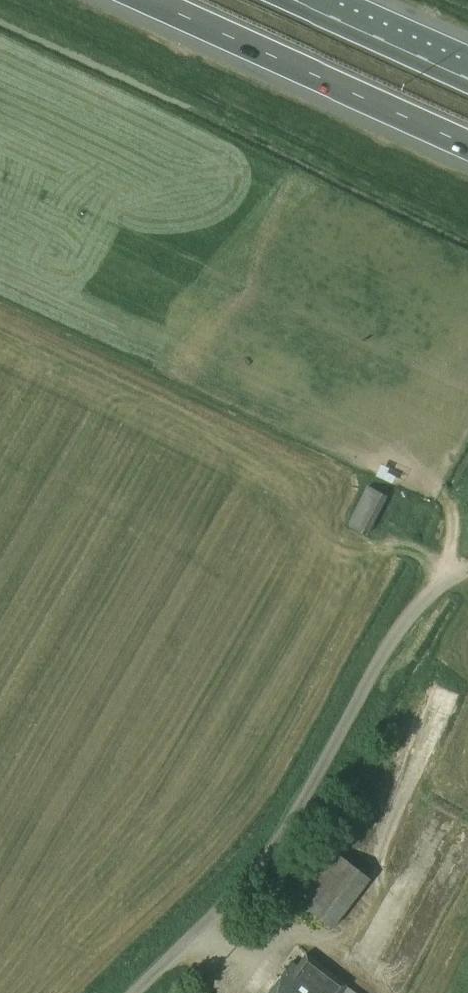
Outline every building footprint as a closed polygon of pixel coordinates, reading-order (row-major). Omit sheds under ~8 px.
[(388,478),(400,484),(406,473),(394,467),(388,478)] [(361,498),(382,509),(389,494),(368,484),(361,498)] [(371,878),(331,847),(293,897),(332,927),(371,878)] [(268,992),(340,992),(347,983),(306,952),(297,965),(292,961),(268,992)]
